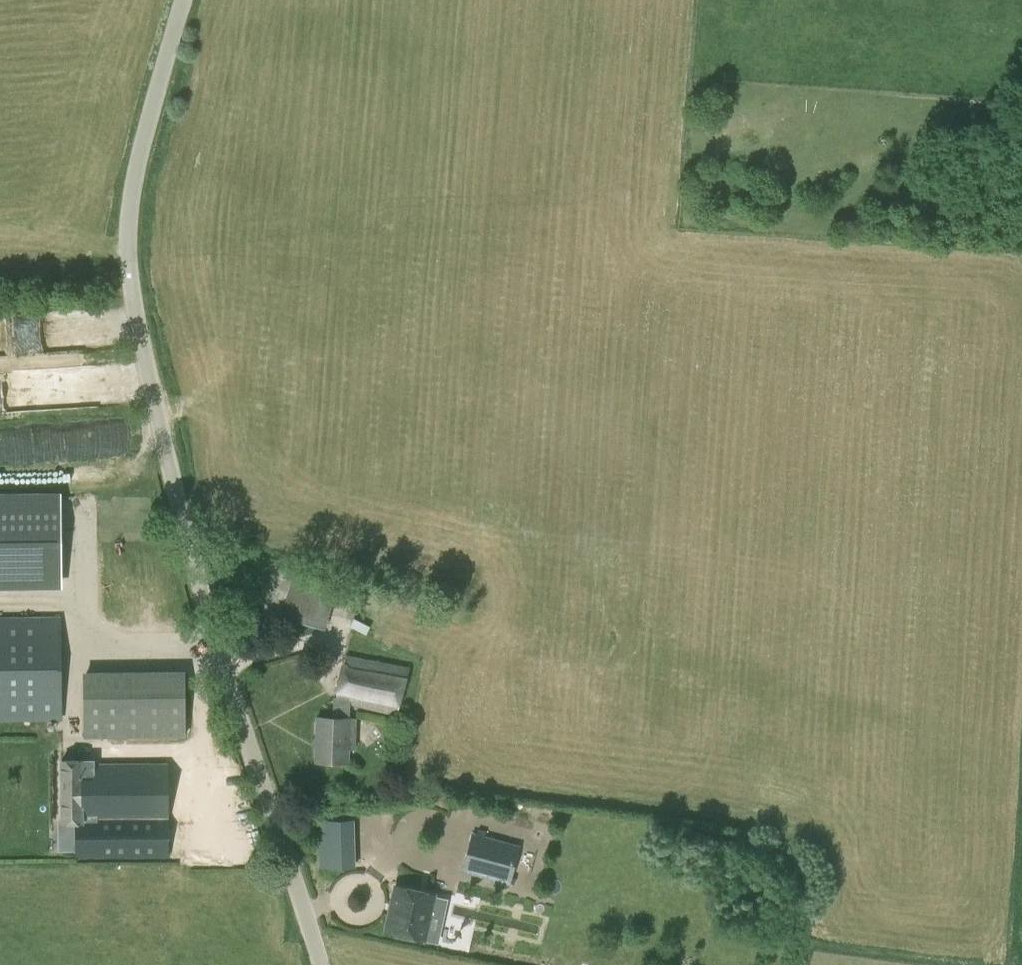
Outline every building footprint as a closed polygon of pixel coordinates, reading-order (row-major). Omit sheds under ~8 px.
[(59,583),(58,498),(0,499),(0,583),(59,583)] [(323,629),(336,582),(294,571),(282,618),(323,629)] [(61,719),(59,618),(0,619),(0,720),(61,719)] [(355,749),(356,719),(350,718),(350,706),(396,716),(410,666),(346,655),(335,698),(334,698),(333,718),(317,717),(315,762),(347,763),(348,748),(355,749)] [(84,737),(184,736),(184,675),(84,676),(84,737)] [(73,857),(168,856),(167,765),(81,766),(81,759),(59,759),(60,822),(73,822),(73,857)] [(352,867),(351,819),(319,820),(320,868),(352,867)] [(464,870),(479,874),(513,883),(522,846),(474,833),(464,870)] [(389,913),(385,930),(424,939),(434,894),(395,886),(389,913)]
